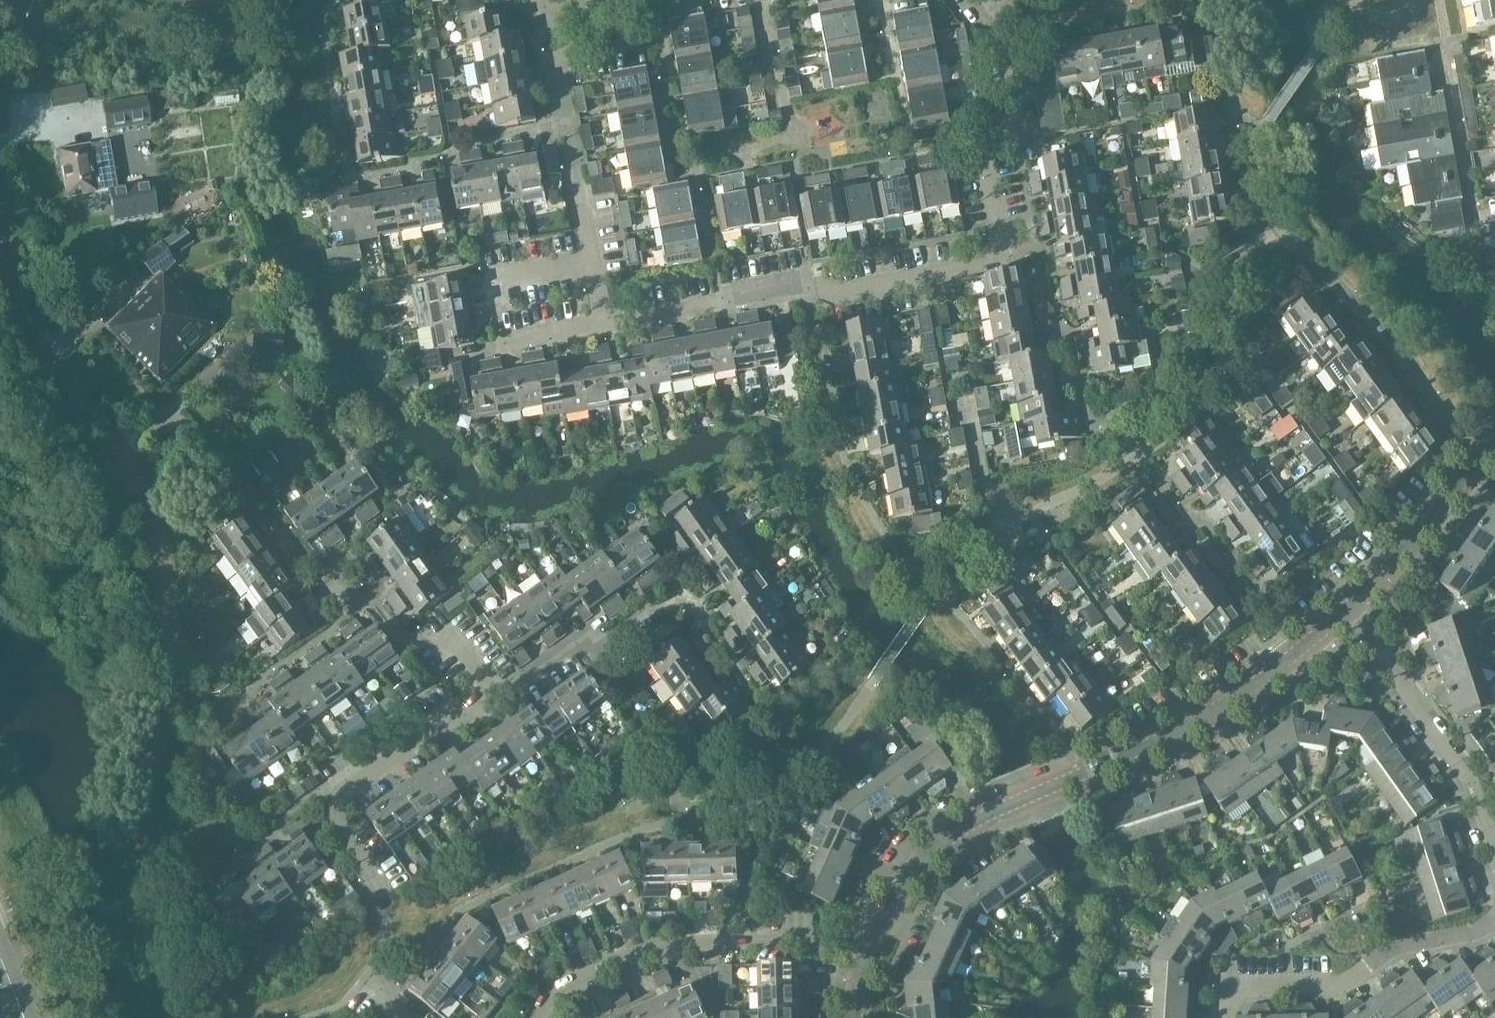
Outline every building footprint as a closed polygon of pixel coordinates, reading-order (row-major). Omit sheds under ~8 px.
[(356,9),(356,10),(384,5),(384,6),(396,4),(395,0),(354,0),(356,9)] [(418,9),(433,6),(432,0),(416,0),(418,9)] [(482,42),(510,36),(506,14),(487,17),(486,11),(487,11),(485,0),(470,0),(456,3),(458,16),(466,15),(467,21),(466,21),(470,45),(481,43),(481,42),(482,42)] [(819,15),(856,8),(854,0),(816,0),(819,15)] [(1467,35),(1494,30),(1494,0),(1461,0),(1467,35)] [(344,11),(348,34),(388,27),(400,25),(398,14),(386,16),(384,6),(384,5),(356,10),(356,9),(344,11)] [(737,11),(738,19),(751,17),(749,8),(737,11)] [(819,15),(822,34),(859,27),(856,8),(819,15)] [(894,16),(898,36),(933,29),(930,10),(894,16)] [(773,15),(775,23),(787,21),(786,13),(773,15)] [(673,42),(709,36),(705,16),(670,23),(673,42)] [(787,21),(775,23),(776,32),(789,30),(787,21)] [(1159,29),(1166,69),(1194,62),(1196,70),(1209,67),(1204,39),(1184,44),(1181,25),(1159,29)] [(348,34),(352,55),(380,50),(380,51),(392,49),(388,27),(348,34)] [(822,34),(826,53),(863,46),(859,27),(822,34)] [(898,36),(901,55),(937,48),(933,29),(898,36)] [(1137,33),(1145,73),(1166,69),(1159,29),(1137,33)] [(957,32),(959,44),(968,42),(966,30),(957,32)] [(422,34),(424,43),(439,40),(437,31),(422,34)] [(1116,37),(1124,77),(1145,73),(1137,33),(1116,37)] [(482,42),(482,43),(485,64),(525,56),(521,34),(482,42)] [(673,42),(677,61),(712,55),(709,36),(673,42)] [(1116,37),(1095,41),(1102,81),(1124,77),(1116,37)] [(742,40),(744,49),(756,47),(755,38),(742,40)] [(14,40),(12,51),(28,53),(30,43),(14,40)] [(439,40),(424,43),(425,52),(440,49),(439,40)] [(1095,41),(1074,45),(1081,85),(1102,81),(1095,41)] [(968,42),(959,44),(962,56),(970,55),(968,42)] [(1081,85),(1074,45),(1051,49),(1054,63),(1056,75),(1058,86),(1059,89),(1081,85)] [(826,53),(829,72),(866,65),(863,46),(826,53)] [(756,47),(744,49),(745,58),(758,55),(756,47)] [(940,67),(937,48),(901,55),(905,74),(940,67)] [(340,57),(344,80),(384,73),(380,51),(380,50),(352,55),(340,57)] [(780,53),(782,61),(794,59),(793,50),(780,53)] [(1378,61),(1382,83),(1429,74),(1425,52),(1378,61)] [(677,61),(680,80),(716,73),(712,55),(677,61)] [(485,64),(489,85),(529,78),(525,56),(485,64)] [(1454,58),(1456,69),(1468,67),(1466,56),(1454,58)] [(794,59),(782,61),(783,70),(796,67),(794,59)] [(437,63),(438,72),(453,69),(452,61),(437,63)] [(1056,75),(1054,63),(1031,67),(1033,79),(1056,75)] [(870,84),(866,65),(829,72),(833,91),(870,84)] [(944,86),(940,67),(905,74),(908,92),(944,86)] [(1456,69),(1458,80),(1469,77),(1468,67),(1456,69)] [(964,69),(966,82),(975,80),(973,68),(964,69)] [(453,69),(438,72),(440,81),(455,78),(453,69)] [(612,75),(615,95),(651,88),(648,69),(612,75)] [(344,80),(348,101),(388,94),(384,73),(344,80)] [(680,80),(684,99),(719,92),(716,73),(680,80)] [(1374,105),(1385,103),(1386,105),(1433,96),(1433,95),(1429,74),(1382,83),(1371,85),(1374,105)] [(1058,86),(1056,75),(1033,79),(1035,90),(1058,86)] [(418,79),(420,88),(435,85),(433,76),(418,79)] [(749,78),(751,87),(763,84),(762,76),(749,78)] [(1458,80),(1460,90),(1471,88),(1469,77),(1458,80)] [(529,78),(489,85),(493,106),(533,99),(529,78)] [(975,80),(966,82),(969,94),(977,92),(975,80)] [(763,84),(751,87),(752,95),(765,93),(763,84)] [(435,85),(420,88),(421,97),(436,94),(435,85)] [(947,105),(944,86),(908,92),(912,111),(947,105)] [(1060,97),(1059,89),(1058,86),(1035,90),(1037,102),(1060,97)] [(574,89),(576,102),(585,100),(583,88),(574,89)] [(615,95),(619,114),(655,107),(651,88),(615,95)] [(787,91),(789,99),(801,97),(800,88),(787,91)] [(1460,90),(1462,101),(1473,99),(1471,88),(1460,90)] [(52,107),(65,104),(63,91),(50,94),(52,107)] [(723,111),(719,92),(684,99),(687,118),(723,111)] [(1371,106),(1375,128),(1448,115),(1444,93),(1433,95),(1433,96),(1386,105),(1385,103),(1374,105),(1371,106)] [(348,101),(352,122),(392,115),(388,94),(348,101)] [(1180,95),(1171,97),(1174,112),(1183,110),(1180,95)] [(1063,108),(1060,97),(1037,102),(1039,113),(1063,108)] [(1174,112),(1171,97),(1162,98),(1165,113),(1174,112)] [(151,125),(146,99),(102,106),(107,132),(151,125)] [(533,99),(493,106),(497,128),(537,121),(533,99)] [(1462,101),(1464,111),(1475,109),(1473,99),(1462,101)] [(585,100),(576,102),(579,114),(587,113),(585,100)] [(460,103),(445,106),(446,115),(461,112),(460,103)] [(1137,103),(1129,105),(1131,120),(1140,118),(1137,103)] [(947,105),(912,111),(915,131),(951,124),(947,105)] [(1131,120),(1129,105),(1120,106),(1122,121),(1131,120)] [(971,107),(973,120),(982,118),(980,106),(971,107)] [(619,114),(622,132),(658,126),(655,107),(619,114)] [(1065,120),(1062,109),(1039,113),(1041,125),(1065,120)] [(1464,111),(1466,122),(1477,120),(1475,109),(1464,111)] [(687,118),(691,137),(726,131),(723,111),(687,118)] [(1095,111),(1086,113),(1089,128),(1098,126),(1095,111)] [(1174,119),(1178,140),(1218,133),(1214,111),(1174,119)] [(446,115),(448,123),(463,121),(461,112),(446,115)] [(769,114),(770,123),(783,120),(781,112),(769,114)] [(1089,128),(1086,113),(1077,114),(1080,129),(1089,128)] [(352,122),(356,144),(395,136),(392,115),(352,122)] [(1452,136),(1448,115),(1375,128),(1379,149),(1452,136)] [(426,122),(428,133),(443,130),(441,119),(426,122)] [(1067,132),(1065,120),(1041,125),(1044,136),(1067,132)] [(1477,120),(1466,122),(1468,133),(1479,131),(1477,120)] [(1127,127),(1129,137),(1144,134),(1142,124),(1127,127)] [(581,126),(583,140),(592,138),(590,125),(581,126)] [(622,132),(626,151),(662,145),(658,126),(622,132)] [(443,130),(428,133),(430,144),(445,141),(443,130)] [(1178,140),(1182,162),(1222,154),(1218,133),(1178,140)] [(395,136),(356,144),(360,166),(399,159),(395,136)] [(1455,157),(1452,136),(1379,149),(1383,170),(1408,166),(1455,157)] [(592,138),(583,140),(586,152),(594,151),(592,138)] [(67,197),(97,193),(109,190),(118,189),(109,142),(101,144),(89,146),(59,151),(67,197)] [(524,142),(513,144),(523,200),(546,196),(542,176),(548,175),(549,177),(562,175),(557,147),(544,149),(545,156),(539,158),(539,157),(527,159),(524,142)] [(506,162),(495,164),(502,204),(523,200),(513,144),(503,146),(506,162)] [(665,164),(662,145),(626,151),(629,169),(665,164)] [(481,150),(471,151),(481,208),(502,204),(495,164),(484,166),(481,150)] [(481,208),(471,151),(460,153),(463,170),(451,172),(458,212),(481,208)] [(1029,176),(1031,186),(1087,176),(1083,153),(1043,161),(1045,173),(1029,176)] [(943,154),(931,157),(932,165),(945,163),(943,154)] [(1182,162),(1186,183),(1226,176),(1222,154),(1182,162)] [(932,165),(931,157),(918,159),(920,168),(932,165)] [(1455,157),(1408,166),(1412,187),(1459,179),(1455,157)] [(1134,162),(1135,171),(1150,168),(1149,159),(1134,162)] [(905,161),(893,164),(895,172),(907,170),(905,161)] [(588,165),(590,178),(599,176),(597,164),(588,165)] [(629,170),(633,190),(669,183),(665,164),(629,170)] [(895,172),(893,164),(881,166),(882,175),(895,172)] [(782,167),(770,170),(771,178),(784,176),(782,167)] [(868,168),(855,171),(857,179),(869,177),(868,168)] [(1150,168),(1135,171),(1137,179),(1152,177),(1150,168)] [(426,189),(415,191),(423,231),(445,227),(434,170),(423,172),(426,189)] [(771,178),(770,170),(757,172),(759,181),(771,178)] [(857,179),(855,171),(843,173),(844,182),(857,179)] [(954,172),(934,176),(941,211),(960,208),(954,172)] [(742,232),(761,228),(754,193),(746,194),(745,191),(747,191),(744,175),(732,177),(742,232)] [(830,175),(817,178),(819,186),(831,184),(830,175)] [(401,176),(391,178),(401,235),(423,231),(415,191),(405,193),(401,176)] [(599,176),(590,178),(592,190),(601,188),(599,176)] [(915,179),(922,215),(941,211),(934,176),(915,179)] [(1049,194),(1051,204),(1091,197),(1087,176),(1031,186),(1032,197),(1049,194)] [(1230,197),(1226,176),(1186,183),(1190,204),(1230,197)] [(742,232),(732,177),(719,179),(721,188),(724,187),(726,198),(716,200),(722,235),(742,232)] [(383,197),(373,199),(380,239),(401,235),(391,178),(380,180),(383,197)] [(819,186),(817,178),(805,180),(807,189),(819,186)] [(915,179),(897,183),(903,218),(922,215),(915,179)] [(1416,209),(1437,205),(1460,201),(1463,200),(1459,179),(1412,187),(1416,209)] [(208,184),(209,191),(216,190),(215,182),(208,184)] [(152,183),(118,189),(109,190),(114,222),(158,214),(152,183)] [(897,183),(878,186),(884,222),(903,218),(897,183)] [(362,201),(359,184),(348,186),(359,242),(380,239),(373,199),(362,201)] [(653,191),(657,210),(693,204),(689,184),(653,191)] [(793,185),(773,189),(780,225),(799,221),(793,185)] [(363,261),(348,186),(335,189),(336,194),(327,195),(335,234),(344,232),(347,250),(329,254),(331,267),(363,261)] [(878,186),(859,190),(865,226),(884,222),(878,186)] [(780,225),(773,189),(754,193),(761,228),(780,225)] [(859,190),(840,193),(846,229),(865,226),(859,190)] [(840,193),(821,197),(828,233),(846,229),(840,193)] [(828,233),(821,197),(801,201),(808,236),(828,233)] [(1038,229),(1095,218),(1091,197),(1051,204),(1053,215),(1036,218),(1038,229)] [(1230,197),(1190,204),(1194,227),(1196,233),(1189,234),(1191,247),(1220,242),(1216,229),(1215,223),(1234,219),(1230,197)] [(1460,201),(1437,205),(1439,217),(1463,212),(1460,201)] [(1141,204),(1143,213),(1158,211),(1156,202),(1141,204)] [(619,204),(621,217),(630,215),(628,203),(619,204)] [(693,204),(657,210),(660,229),(696,223),(693,204)] [(1158,211),(1143,213),(1145,222),(1160,220),(1158,211)] [(1439,217),(1439,216),(1431,218),(1434,235),(1465,229),(1462,213),(1439,217)] [(630,215),(621,217),(624,229),(632,228),(630,215)] [(1057,236),(1059,247),(1059,248),(1071,246),(1071,245),(1099,240),(1099,239),(1095,218),(1038,229),(1040,239),(1057,236)] [(700,241),(696,223),(660,229),(664,248),(700,241)] [(177,287),(175,289),(161,275),(173,263),(171,259),(192,244),(182,230),(137,261),(154,277),(157,280),(107,329),(133,355),(189,299),(177,287)] [(1073,256),(1075,267),(1114,260),(1110,237),(1099,239),(1099,240),(1071,245),(1071,246),(1059,248),(1059,247),(1054,248),(1056,259),(1073,256)] [(626,242),(628,255),(637,253),(635,241),(626,242)] [(700,241),(664,248),(668,268),(703,261),(700,241)] [(753,245),(754,255),(764,253),(762,243),(753,245)] [(637,253),(628,255),(631,267),(639,265),(637,253)] [(1060,280),(1062,291),(1118,281),(1114,260),(1075,267),(1077,277),(1060,280)] [(982,276),(987,300),(1026,292),(1024,282),(1041,279),(1039,267),(982,276)] [(423,285),(427,308),(467,301),(465,290),(482,287),(480,275),(423,285)] [(1081,299),(1082,309),(1083,310),(1094,308),(1094,307),(1122,302),(1118,281),(1062,291),(1064,302),(1081,299)] [(1267,305),(1275,316),(1281,312),(1285,317),(1297,336),(1330,313),(1317,294),(1301,305),(1298,300),(1290,288),(1267,305)] [(987,300),(991,321),(1047,311),(1045,300),(1028,303),(1026,292),(987,300)] [(189,299),(133,355),(159,382),(216,326),(189,299)] [(1096,318),(1098,329),(1138,322),(1134,299),(1122,302),(1094,307),(1094,308),(1083,310),(1082,309),(1077,310),(1079,321),(1096,318)] [(427,308),(431,329),(488,319),(486,308),(469,311),(467,301),(427,308)] [(936,309),(940,333),(952,331),(947,307),(936,309)] [(918,312),(922,336),(934,334),(930,310),(918,312)] [(779,326),(773,327),(773,326),(761,328),(758,311),(747,313),(758,369),(780,365),(776,345),(783,344),(783,347),(796,345),(791,316),(778,319),(779,326)] [(991,321),(995,342),(1034,335),(1032,324),(1049,321),(1047,311),(991,321)] [(729,334),(736,373),(758,369),(747,313),(737,315),(740,332),(729,334)] [(1297,336),(1310,354),(1342,330),(1330,313),(1297,336)] [(488,319),(431,329),(435,352),(475,344),(473,332),(490,329),(488,319)] [(715,319),(705,321),(715,377),(736,373),(729,334),(718,336),(715,319)] [(847,326),(851,349),(891,342),(886,319),(847,326)] [(697,340),(687,342),(694,381),(715,377),(705,321),(694,323),(697,340)] [(1083,343),(1085,353),(1142,343),(1142,342),(1138,322),(1098,329),(1100,340),(1083,343)] [(673,327),(662,329),(673,385),(694,381),(687,342),(676,343),(673,327)] [(655,347),(644,349),(651,389),(652,389),(673,385),(662,329),(652,331),(655,347)] [(1323,372),(1333,365),(1332,365),(1355,348),(1342,330),(1310,354),(1323,372)] [(999,365),(1011,362),(1010,362),(1038,357),(1038,356),(1050,354),(1050,355),(1055,354),(1053,343),(1036,346),(1034,335),(995,342),(999,365)] [(1142,343),(1085,353),(1088,367),(1093,366),(1094,374),(1089,374),(1089,375),(1133,367),(1131,358),(1150,355),(1153,374),(1166,372),(1160,339),(1142,342),(1142,343)] [(1378,359),(1365,341),(1355,348),(1333,365),(1345,383),(1378,359)] [(851,349),(855,370),(894,363),(891,342),(851,349)] [(635,363),(624,365),(632,405),(654,401),(652,389),(651,389),(644,349),(643,344),(632,346),(635,363)] [(921,349),(922,358),(937,355),(936,346),(921,349)] [(566,414),(565,405),(558,365),(547,367),(544,350),(533,352),(544,409),(545,418),(566,414)] [(611,350),(600,352),(610,409),(632,405),(624,365),(614,367),(611,350)] [(1247,360),(1253,368),(1265,359),(1260,351),(1247,360)] [(526,371),(515,373),(522,413),(544,409),(533,352),(523,354),(526,371)] [(593,371),(582,373),(589,413),(610,409),(600,352),(589,354),(593,371)] [(1011,362),(1014,383),(1071,373),(1069,362),(1052,366),(1050,355),(1050,354),(1038,356),(1038,357),(1010,362),(1011,362)] [(937,355),(922,358),(924,367),(939,364),(937,355)] [(501,358),(491,360),(501,417),(522,413),(515,373),(504,375),(501,358)] [(557,360),(558,365),(565,405),(566,414),(567,417),(589,413),(582,373),(571,375),(568,358),(557,360)] [(1265,359),(1253,368),(1258,376),(1271,367),(1265,359)] [(1390,377),(1378,359),(1345,383),(1358,400),(1390,377)] [(501,417),(491,360),(480,362),(483,379),(473,381),(470,364),(449,368),(456,407),(469,404),(469,401),(475,400),(479,421),(501,417)] [(855,370),(859,391),(898,384),(894,363),(855,370)] [(1014,383),(1018,405),(1058,397),(1056,387),(1073,383),(1071,373),(1014,383)] [(1358,400),(1370,418),(1403,394),(1390,377),(1358,400)] [(859,391),(863,413),(902,405),(898,384),(859,391)] [(1273,396),(1278,404),(1291,395),(1285,387),(1273,396)] [(929,391),(930,400),(945,397),(944,389),(929,391)] [(1370,418),(1383,435),(1416,412),(1403,394),(1370,418)] [(1278,404),(1284,411),(1296,402),(1291,395),(1278,404)] [(945,397),(930,400),(932,409),(947,406),(945,397)] [(1018,405),(1022,426),(1079,415),(1077,405),(1060,408),(1058,397),(1018,405)] [(863,413),(866,434),(906,427),(902,405),(863,413)] [(1386,460),(1395,453),(1428,429),(1416,412),(1383,435),(1389,444),(1380,452),(1386,460)] [(1280,414),(1268,423),(1274,432),(1287,423),(1280,414)] [(1022,426),(1004,429),(1010,462),(1023,460),(1019,440),(1037,436),(1039,445),(1083,438),(1083,437),(1077,438),(1076,430),(1081,429),(1079,415),(1022,426)] [(1308,425),(1314,432),(1326,424),(1321,416),(1308,425)] [(1187,438),(1187,439),(1180,443),(1181,444),(1182,444),(1188,452),(1178,459),(1186,470),(1172,480),(1178,488),(1234,448),(1221,429),(1214,419),(1187,438)] [(1326,424),(1314,432),(1319,440),(1331,431),(1326,424)] [(870,456),(882,454),(882,453),(910,448),(910,447),(906,427),(866,434),(870,456)] [(948,432),(950,440),(965,438),(964,429),(948,432)] [(1428,429),(1395,453),(1409,472),(1441,448),(1428,429)] [(965,438),(950,440),(952,449),(967,447),(965,438)] [(882,454),(886,475),(926,468),(922,445),(910,447),(910,448),(882,453),(882,454)] [(1198,487),(1204,496),(1237,472),(1246,465),(1234,448),(1178,488),(1184,497),(1198,487)] [(1334,460),(1339,468),(1351,459),(1346,451),(1334,460)] [(1351,459),(1339,468),(1344,475),(1357,466),(1351,459)] [(369,477),(357,460),(338,473),(372,520),(381,513),(371,499),(380,492),(385,488),(389,494),(400,486),(384,463),(372,471),(374,473),(369,477)] [(1220,498),(1227,507),(1259,483),(1246,465),(1237,472),(1204,496),(1200,499),(1206,508),(1220,498)] [(886,475),(890,496),(930,489),(926,468),(886,475)] [(956,474),(958,483),(973,480),(971,471),(956,474)] [(372,520),(338,473),(321,486),(345,518),(353,512),(363,526),(372,520)] [(973,480),(958,483),(960,492),(975,489),(973,480)] [(1138,483),(1115,500),(1123,511),(1125,509),(1129,514),(1112,527),(1125,545),(1172,512),(1166,503),(1152,513),(1145,503),(1140,498),(1146,494),(1138,483)] [(1219,525),(1225,534),(1272,501),(1259,483),(1227,507),(1233,515),(1219,525)] [(321,486),(303,499),(337,545),(346,539),(336,525),(345,518),(321,486)] [(1359,495),(1364,503),(1377,494),(1371,487),(1359,495)] [(930,489),(890,496),(894,518),(913,515),(914,521),(916,535),(944,530),(941,516),(934,518),(934,511),(930,489)] [(691,503),(683,492),(659,508),(667,519),(673,515),(677,520),(676,521),(683,531),(669,541),(675,549),(722,516),(709,498),(691,510),(688,505),(691,503)] [(1349,493),(1340,499),(1349,511),(1358,505),(1349,493)] [(246,507),(238,496),(215,513),(223,524),(225,522),(229,527),(212,540),(225,558),(272,524),(266,516),(252,526),(245,516),(244,516),(240,511),(246,507)] [(337,545),(303,499),(285,512),(309,544),(318,537),(328,551),(337,545)] [(1246,533),(1252,542),(1285,518),(1272,501),(1225,534),(1232,543),(1246,533)] [(1469,520),(1494,539),(1494,510),(1494,509),(1487,520),(1482,516),(1473,515),(1469,520)] [(1125,545),(1138,563),(1171,539),(1164,530),(1178,520),(1172,512),(1125,545)] [(734,534),(722,516),(675,549),(681,558),(695,548),(702,557),(734,534)] [(1244,561),(1251,569),(1297,536),(1285,518),(1252,542),(1258,551),(1244,561)] [(1467,547),(1494,567),(1494,539),(1469,520),(1465,526),(1469,534),(1474,537),(1467,547)] [(361,564),(367,573),(414,540),(401,521),(368,545),(375,554),(361,564)] [(225,558),(238,576),(271,552),(264,543),(278,533),(272,524),(225,558)] [(638,529),(620,542),(653,589),(662,582),(652,568),(662,562),(638,529)] [(1306,530),(1251,569),(1257,578),(1271,568),(1278,578),(1319,548),(1306,530)] [(694,576),(700,584),(747,551),(734,534),(702,557),(708,566),(694,576)] [(1138,563),(1151,581),(1161,574),(1160,574),(1184,557),(1183,556),(1193,549),(1193,550),(1198,547),(1191,538),(1177,548),(1171,539),(1138,563)] [(388,572),(394,581),(427,557),(414,540),(367,573),(374,582),(388,572)] [(620,542),(602,555),(626,587),(635,580),(645,594),(653,589),(620,542)] [(1443,558),(1486,588),(1493,577),(1490,575),(1494,567),(1467,547),(1460,557),(1455,553),(1447,552),(1443,558)] [(1161,574),(1173,591),(1220,558),(1214,549),(1200,559),(1193,550),(1193,549),(1183,556),(1184,557),(1160,574),(1161,574)] [(238,576),(250,593),(297,559),(291,551),(277,561),(271,552),(238,576)] [(727,592),(760,569),(747,551),(700,584),(707,593),(721,583),(727,592)] [(386,599),(393,608),(439,575),(446,570),(433,552),(427,557),(394,581),(400,589),(386,599)] [(585,567),(618,614),(628,607),(618,593),(626,587),(602,555),(585,567)] [(1173,591),(1186,609),(1219,585),(1212,576),(1226,566),(1220,558),(1173,591)] [(1486,588),(1443,558),(1439,563),(1443,571),(1448,575),(1440,585),(1468,605),(1474,596),(1478,599),(1486,588)] [(250,593),(263,610),(263,611),(296,587),(290,578),(304,568),(297,559),(250,593)] [(585,567),(567,579),(567,580),(590,612),(600,605),(610,619),(618,614),(585,567)] [(726,620),(730,617),(762,593),(763,594),(773,587),(760,569),(727,592),(733,601),(719,611),(726,620)] [(561,570),(542,583),(566,616),(575,609),(584,623),(594,617),(590,612),(567,580),(567,579),(561,570)] [(1055,579),(1060,586),(1072,577),(1067,570),(1055,579)] [(1016,582),(1008,571),(985,587),(993,598),(998,603),(982,614),(995,632),(1028,609),(1015,590),(1014,591),(1010,586),(1016,582)] [(439,575),(393,608),(399,617),(413,607),(420,617),(452,593),(439,575)] [(1072,577),(1060,586),(1065,593),(1078,585),(1072,577)] [(542,583),(525,595),(558,642),(567,636),(557,622),(566,616),(542,583)] [(263,610),(253,617),(267,636),(299,612),(293,603),(307,593),(300,584),(296,587),(263,611),(263,610)] [(1186,609),(1199,627),(1245,593),(1239,584),(1225,594),(1219,585),(1186,609)] [(722,636),(729,645),(775,611),(785,604),(773,587),(763,594),(762,593),(730,617),(736,626),(722,636)] [(1245,593),(1199,627),(1212,645),(1245,621),(1238,612),(1252,602),(1245,593)] [(525,595),(507,608),(530,641),(539,634),(549,648),(558,642),(525,595)] [(995,632),(1008,650),(1049,620),(1037,603),(1028,609),(995,632)] [(1080,614),(1085,621),(1098,612),(1092,605),(1080,614)] [(1104,615),(1117,633),(1127,625),(1114,607),(1104,615)] [(530,641),(507,608),(488,621),(522,668),(532,661),(522,647),(530,641)] [(299,612),(267,636),(280,654),(327,621),(320,611),(306,621),(299,612)] [(749,643),(755,652),(788,628),(775,611),(729,645),(735,653),(749,643)] [(1098,612),(1085,621),(1090,629),(1103,620),(1098,612)] [(682,629),(675,618),(651,635),(659,646),(662,644),(666,649),(648,662),(661,680),(708,647),(702,638),(688,648),(681,638),(680,639),(677,634),(682,629)] [(1464,630),(1461,619),(1428,630),(1432,642),(1427,644),(1420,651),(1422,657),(1472,641),(1468,628),(1464,630)] [(349,626),(382,673),(401,660),(377,627),(367,634),(357,620),(349,626)] [(1056,629),(1049,620),(1008,650),(1021,667),(1053,644),(1047,635),(1056,629)] [(198,632),(204,640),(214,633),(208,624),(198,632)] [(350,646),(341,653),(365,686),(382,673),(349,626),(340,633),(350,646)] [(748,671),(754,680),(801,646),(788,628),(755,652),(762,661),(748,671)] [(1116,642),(1121,649),(1133,640),(1128,633),(1116,642)] [(1133,640),(1121,649),(1126,657),(1139,648),(1133,640)] [(1476,653),(1472,641),(1422,657),(1424,663),(1433,665),(1439,663),(1443,674),(1475,664),(1472,654),(1476,653)] [(1021,667),(1034,685),(1066,661),(1053,644),(1021,667)] [(322,645),(314,652),(347,698),(365,686),(341,653),(332,659),(322,645)] [(801,646),(754,680),(760,688),(774,678),(781,688),(814,665),(801,646)] [(661,680),(674,698),(707,674),(701,665),(715,655),(708,647),(661,680)] [(315,672),(306,678),(330,711),(347,698),(314,652),(305,658),(315,672)] [(1171,667),(1163,656),(1155,662),(1163,673),(1171,667)] [(1047,704),(1057,696),(1056,696),(1079,679),(1066,661),(1034,685),(1047,704)] [(1478,673),(1475,664),(1443,674),(1446,686),(1441,687),(1435,694),(1437,700),(1487,684),(1483,672),(1478,673)] [(1141,678),(1147,685),(1160,676),(1154,669),(1141,678)] [(287,671),(279,677),(312,723),(330,711),(306,678),(297,684),(287,671)] [(586,671),(567,684),(591,717),(609,704),(586,671)] [(1102,690),(1089,672),(1079,679),(1056,696),(1057,696),(1069,714),(1102,690)] [(674,698),(686,715),(687,715),(734,682),(727,673),(713,683),(707,674),(674,698)] [(280,697),(272,703),(271,704),(294,736),(295,736),(312,723),(279,677),(270,683),(280,697)] [(687,715),(686,715),(671,725),(691,753),(702,745),(691,729),(706,719),(711,726),(726,715),(732,723),(749,712),(738,697),(742,694),(734,682),(687,715)] [(567,684),(550,697),(574,730),(591,717),(567,684)] [(1491,696),(1487,684),(1437,700),(1439,707),(1448,708),(1453,707),(1457,719),(1490,708),(1487,698),(1491,696)] [(406,689),(399,695),(404,702),(412,697),(406,689)] [(1102,690),(1070,714),(1083,732),(1115,708),(1102,690)] [(1334,716),(1337,697),(1334,696),(1327,706),(1325,708),(1322,725),(1293,721),(1299,748),(1328,753),(1331,735),(1332,727),(1331,727),(1333,716),(1334,716)] [(550,697),(532,710),(556,742),(574,730),(550,697)] [(1331,735),(1360,740),(1374,716),(1342,711),(1343,707),(1347,705),(1345,699),(1337,697),(1334,716),(1333,716),(1331,727),(1332,727),(1331,735)] [(270,720),(260,726),(283,759),(302,746),(295,736),(294,736),(271,704),(272,703),(269,699),(260,706),(270,720)] [(391,704),(383,709),(387,715),(395,709),(391,704)] [(379,709),(367,717),(373,725),(385,717),(379,709)] [(532,710),(515,722),(538,755),(556,742),(532,710)] [(1407,741),(1403,735),(1396,736),(1396,740),(1394,743),(1374,716),(1360,740),(1364,746),(1354,753),(1366,769),(1376,762),(1377,763),(1407,741)] [(359,717),(343,728),(352,740),(367,729),(359,717)] [(242,718),(232,725),(266,772),(283,759),(260,726),(252,732),(242,718)] [(1277,764),(1299,748),(1293,721),(1266,740),(1264,737),(1266,732),(1260,729),(1254,733),(1276,764),(1277,764)] [(497,735),(521,768),(538,755),(515,722),(497,735)] [(266,772),(232,725),(224,731),(234,745),(224,752),(225,753),(219,757),(215,751),(204,759),(221,782),(232,774),(230,772),(235,768),(247,785),(266,772)] [(1284,774),(1277,764),(1276,764),(1254,733),(1248,738),(1248,745),(1252,750),(1242,757),(1265,788),(1284,774)] [(521,768),(497,735),(480,747),(503,780),(521,768)] [(1365,770),(1379,789),(1411,766),(1404,757),(1409,754),(1412,747),(1407,741),(1377,763),(1376,762),(1366,769),(1365,770)] [(915,756),(941,793),(947,788),(946,782),(943,777),(953,770),(934,742),(915,756)] [(480,747),(462,760),(478,783),(485,793),(503,780),(480,747)] [(916,797),(925,790),(929,795),(935,797),(941,793),(915,756),(909,748),(890,761),(916,797)] [(455,750),(437,763),(461,796),(478,783),(462,760),(455,750)] [(1265,788),(1242,757),(1233,764),(1229,759),(1223,756),(1217,760),(1247,802),(1265,788)] [(1247,802),(1217,760),(1211,764),(1212,771),(1215,776),(1204,784),(1227,815),(1247,802)] [(904,820),(910,815),(909,808),(906,804),(916,797),(890,761),(872,775),(878,783),(904,820)] [(437,763),(419,776),(443,809),(461,796),(437,763)] [(1379,789),(1393,807),(1434,778),(1430,772),(1423,773),(1418,776),(1411,766),(1379,789)] [(1177,774),(1170,776),(1186,824),(1208,817),(1196,780),(1184,784),(1182,778),(1177,774)] [(419,776),(402,789),(425,821),(443,809),(419,776)] [(1163,791),(1152,794),(1164,831),(1186,824),(1170,776),(1163,778),(1161,785),(1163,791)] [(1393,807),(1407,827),(1438,804),(1430,794),(1435,790),(1438,784),(1434,778),(1393,807)] [(878,783),(860,796),(859,796),(876,820),(875,820),(878,824),(889,817),(892,821),(898,824),(904,820),(878,783)] [(1134,788),(1127,790),(1143,838),(1164,831),(1152,794),(1141,798),(1139,792),(1134,788)] [(402,789),(384,801),(408,834),(425,821),(402,789)] [(1143,838),(1127,790),(1120,792),(1118,799),(1120,805),(1108,809),(1120,846),(1143,838)] [(857,792),(837,807),(864,828),(875,820),(876,820),(859,796),(860,796),(857,792)] [(1302,799),(1296,804),(1300,810),(1307,806),(1302,799)] [(408,834),(384,801),(366,815),(389,847),(408,834)] [(827,830),(831,831),(858,842),(858,841),(864,828),(837,807),(827,830)] [(1406,834),(1413,856),(1461,841),(1459,834),(1452,832),(1446,834),(1442,822),(1406,834)] [(295,846),(288,851),(311,884),(330,871),(296,824),(285,832),(295,846)] [(874,833),(885,842),(890,838),(880,825),(874,833)] [(822,851),(852,865),(857,854),(863,857),(877,855),(879,851),(864,845),(862,844),(862,843),(858,841),(858,842),(831,831),(822,851)] [(864,845),(879,851),(881,846),(871,837),(864,845)] [(1413,856),(1420,878),(1457,866),(1453,855),(1459,853),(1463,847),(1461,841),(1413,856)] [(268,844),(260,850),(294,896),(311,884),(288,851),(278,858),(268,844)] [(713,846),(690,847),(691,885),(714,885),(713,846)] [(737,846),(713,846),(714,885),(738,884),(737,846)] [(668,886),(667,847),(643,848),(644,886),(668,886)] [(690,847),(667,847),(668,886),(691,885),(690,847)] [(1005,848),(999,852),(1025,889),(1045,875),(1025,848),(1015,855),(1011,851),(1005,848)] [(260,871),(252,876),(276,909),(294,896),(260,850),(250,857),(260,871)] [(822,851),(812,872),(854,891),(856,887),(853,879),(847,876),(852,865),(822,851)] [(1348,851),(1327,862),(1347,902),(1354,899),(1354,892),(1352,887),(1363,881),(1348,851)] [(997,868),(988,875),(1007,902),(1025,889),(999,852),(993,856),(994,863),(997,868)] [(621,854),(599,864),(615,899),(637,889),(621,854)] [(1327,862),(1306,872),(1321,902),(1332,896),(1335,902),(1341,906),(1347,902),(1327,862)] [(578,873),(594,908),(615,899),(599,864),(578,873)] [(1420,878),(1427,899),(1475,884),(1473,877),(1466,875),(1460,877),(1457,866),(1420,878)] [(233,869),(225,875),(259,922),(276,909),(252,876),(243,883),(233,869)] [(962,871),(957,874),(984,910),(984,911),(988,916),(1007,902),(988,875),(978,882),(974,877),(962,871)] [(854,891),(812,872),(802,894),(833,908),(838,896),(844,899),(852,896),(854,891)] [(1306,872),(1286,882),(1306,923),(1313,919),(1313,912),(1311,907),(1321,902),(1306,872)] [(557,882),(573,917),(594,908),(578,873),(557,882)] [(956,889),(945,897),(972,919),(984,911),(984,910),(957,874),(952,877),(953,884),(956,889)] [(259,922),(225,875),(216,881),(227,896),(212,907),(201,892),(190,900),(226,949),(236,942),(234,939),(259,922)] [(1266,892),(1258,876),(1237,886),(1257,927),(1263,924),(1264,917),(1261,911),(1271,906),(1266,892)] [(573,917),(557,882),(537,891),(552,927),(573,917)] [(1286,882),(1266,892),(1271,906),(1279,923),(1291,917),(1294,922),(1299,926),(1306,923),(1286,882)] [(1475,884),(1427,899),(1434,922),(1471,910),(1467,898),(1473,896),(1477,891),(1475,884)] [(1237,886),(1217,896),(1216,896),(1229,923),(1228,923),(1230,927),(1242,921),(1244,926),(1250,930),(1257,927),(1237,886)] [(552,927),(537,891),(516,901),(531,936),(552,927)] [(1215,892),(1193,903),(1216,929),(1228,923),(1229,923),(1216,896),(1217,896),(1215,892)] [(927,908),(925,913),(966,933),(966,932),(972,919),(945,897),(940,909),(934,907),(927,908)] [(531,936),(516,901),(494,910),(509,945),(531,936)] [(1193,903),(1179,923),(1208,941),(1216,929),(1193,903)] [(937,933),(932,944),(962,958),(972,935),(966,932),(966,933),(925,913),(922,918),(931,930),(937,933)] [(468,918),(453,937),(483,961),(498,942),(468,918)] [(1161,936),(1167,940),(1171,943),(1170,943),(1194,960),(1194,961),(1198,963),(1205,953),(1210,956),(1224,957),(1227,954),(1213,945),(1211,944),(1212,943),(1208,941),(1179,923),(1172,919),(1161,936)] [(633,921),(626,925),(632,939),(639,936),(633,921)] [(632,939),(626,925),(619,928),(625,942),(632,939)] [(307,927),(295,936),(302,945),(313,937),(307,927)] [(1239,943),(1232,928),(1224,935),(1234,946),(1239,943)] [(439,955),(469,979),(483,961),(453,937),(439,955)] [(1220,938),(1213,945),(1227,954),(1230,949),(1220,938)] [(591,940),(584,943),(591,958),(597,955),(591,940)] [(1167,940),(1153,961),(1186,973),(1194,961),(1194,960),(1170,943),(1171,943),(1167,940)] [(591,958),(584,943),(577,946),(584,961),(591,958)] [(921,952),(907,954),(904,959),(947,976),(946,976),(952,979),(962,958),(932,944),(926,955),(921,952)] [(1482,952),(1494,970),(1494,951),(1488,948),(1482,952)] [(1482,952),(1477,956),(1478,964),(1481,969),(1472,976),(1471,976),(1481,989),(1480,990),(1491,1004),(1494,1001),(1494,970),(1482,952)] [(439,955),(424,972),(454,997),(469,979),(439,955)] [(549,958),(542,961),(549,976),(556,973),(549,958)] [(912,972),(906,984),(940,990),(946,976),(947,976),(904,959),(902,964),(906,969),(912,972)] [(1472,976),(1461,961),(1451,969),(1447,964),(1440,960),(1434,964),(1465,1006),(1475,999),(1473,995),(1480,990),(1481,989),(1471,976),(1472,976)] [(549,976),(542,961),(535,964),(542,979),(549,976)] [(1152,986),(1156,987),(1156,986),(1185,987),(1186,986),(1186,973),(1153,961),(1152,986)] [(759,965),(759,989),(798,988),(797,964),(759,965)] [(1214,973),(1200,964),(1196,973),(1210,978),(1214,973)] [(1433,981),(1424,988),(1423,989),(1433,1002),(1443,1017),(1451,1010),(1454,1014),(1465,1006),(1434,964),(1429,968),(1430,976),(1433,981)] [(518,969),(508,981),(514,986),(524,974),(518,969)] [(667,969),(660,972),(667,987),(673,984),(667,969)] [(454,997),(424,972),(409,991),(439,1015),(454,997)] [(667,987),(660,972),(653,975),(660,990),(667,987)] [(1386,977),(1416,1017),(1418,1017),(1427,1011),(1425,1008),(1433,1002),(1423,989),(1424,988),(1413,973),(1403,981),(1399,976),(1392,973),(1386,977)] [(1376,1001),(1388,1017),(1416,1017),(1386,977),(1381,981),(1382,989),(1385,994),(1376,1001)] [(1208,983),(1194,978),(1190,988),(1208,989),(1208,983)] [(514,986),(508,981),(498,994),(504,999),(514,986)] [(693,987),(703,1010),(713,1005),(703,982),(693,987)] [(896,1002),(896,1008),(942,1005),(942,1004),(940,990),(906,984),(908,998),(902,998),(896,1002)] [(671,996),(681,1017),(707,1017),(703,1010),(693,987),(692,986),(671,996)] [(1208,989),(1190,988),(1190,987),(1186,986),(1185,987),(1156,986),(1156,987),(1155,1008),(1188,1010),(1189,999),(1195,999),(1208,993),(1208,989)] [(625,988),(618,991),(625,1006),(632,1002),(625,988)] [(759,989),(760,1012),(798,1011),(798,988),(759,989)] [(625,1006),(618,991),(612,994),(618,1009),(625,1006)] [(650,1005),(656,1017),(681,1017),(671,996),(650,1005)] [(1349,1003),(1360,1017),(1388,1017),(1376,1001),(1366,1008),(1362,1003),(1355,999),(1349,1003)] [(948,1003),(942,1004),(942,1005),(896,1008),(897,1014),(907,1017),(950,1017),(948,1003)] [(1349,1003),(1344,1007),(1345,1016),(1347,1017),(1360,1017),(1349,1003)] [(479,1017),(480,1017),(488,1017),(495,1009),(489,1004),(479,1017)] [(629,1014),(631,1017),(656,1017),(650,1005),(629,1014)] [(1305,1005),(1298,1005),(1295,1013),(1295,1017),(1305,1017),(1305,1005)] [(1305,1017),(1316,1017),(1316,1012),(1312,1005),(1305,1005),(1305,1017)] [(1260,1006),(1253,1007),(1249,1014),(1249,1017),(1260,1017),(1260,1006)] [(1260,1017),(1271,1017),(1271,1013),(1266,1006),(1260,1006),(1260,1017)] [(1188,1010),(1155,1008),(1154,1017),(1187,1017),(1188,1010)]
